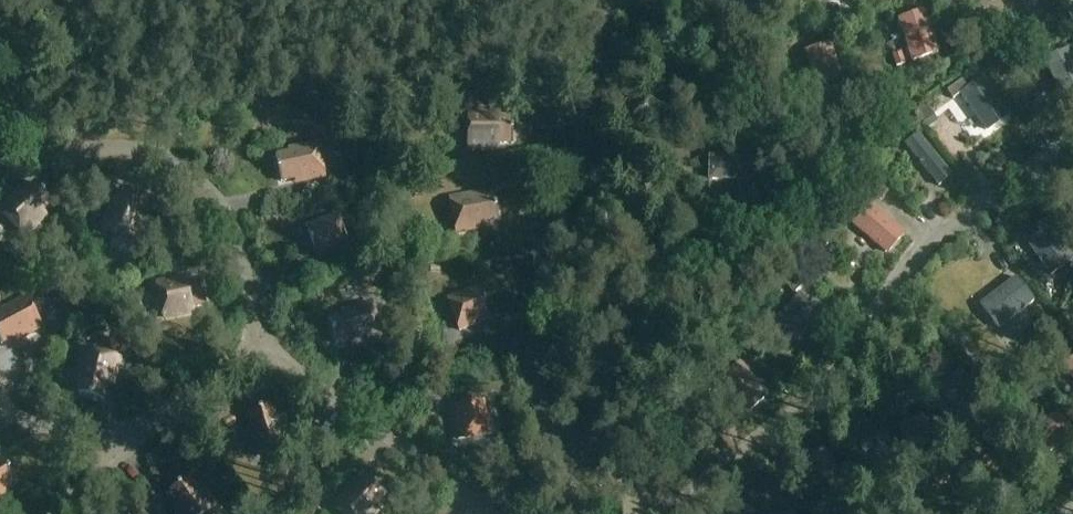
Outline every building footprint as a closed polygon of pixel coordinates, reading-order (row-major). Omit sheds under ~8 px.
[(1032,22),(1022,27),(1030,45),(1059,32),(1044,0),(1022,0),(1032,22)] [(943,48),(929,7),(903,17),(917,58),(943,48)] [(1065,24),(1069,35),(1072,33),(1072,21),(1065,24)] [(844,76),(834,40),(808,47),(817,83),(844,76)] [(904,64),(899,51),(890,55),(895,67),(904,64)] [(1047,66),(1067,107),(1072,104),(1072,58),(1071,55),(1047,66)] [(981,77),(959,93),(985,130),(1008,114),(981,77)] [(842,82),(826,87),(830,100),(846,95),(842,82)] [(927,128),(937,121),(926,104),(915,112),(927,128)] [(908,114),(900,105),(885,118),(893,127),(908,114)] [(512,144),(513,118),(488,118),(488,114),(468,113),(468,148),(498,148),(498,144),(512,144)] [(956,173),(924,129),(909,141),(941,184),(956,173)] [(325,177),(318,144),(289,150),(289,154),(275,157),(281,182),(305,177),(305,181),(325,177)] [(711,178),(739,179),(739,205),(763,205),(764,154),(712,153),(711,178)] [(880,200),(890,188),(882,181),(872,193),(880,200)] [(1058,194),(1072,213),(1072,181),(1058,194)] [(35,184),(17,200),(14,197),(0,210),(0,211),(23,236),(45,215),(42,212),(52,202),(35,184)] [(141,211),(145,198),(121,190),(113,213),(109,211),(103,230),(135,241),(145,213),(141,211)] [(498,221),(494,196),(470,200),(469,196),(449,200),(456,233),(485,228),(484,224),(498,221)] [(854,222),(891,253),(909,232),(873,201),(854,222)] [(317,258),(349,247),(338,215),(306,226),(317,258)] [(1047,219),(1025,235),(1054,274),(1072,260),(1072,254),(1047,219)] [(25,240),(15,250),(22,257),(32,247),(25,240)] [(174,258),(153,262),(155,273),(176,268),(174,258)] [(782,283),(792,293),(804,282),(794,271),(782,283)] [(982,303),(1001,327),(1039,298),(1020,274),(982,303)] [(206,305),(201,280),(177,285),(176,281),(157,285),(163,318),(193,312),(192,308),(206,305)] [(459,331),(491,319),(479,287),(447,299),(459,331)] [(767,327),(788,348),(823,311),(802,291),(767,327)] [(42,328),(26,297),(0,311),(0,312),(2,315),(0,316),(0,343),(1,345),(22,333),(25,337),(42,328)] [(361,343),(380,338),(372,304),(343,312),(344,316),(330,320),(336,345),(360,338),(361,343)] [(1057,317),(1065,327),(1072,320),(1072,318),(1066,310),(1057,317)] [(61,317),(48,324),(54,334),(67,327),(61,317)] [(113,378),(118,358),(85,350),(78,379),(82,380),(78,394),(103,400),(109,377),(113,378)] [(1061,366),(1072,381),(1072,356),(1061,366)] [(771,393),(742,360),(720,380),(749,413),(771,393)] [(993,405),(965,370),(942,388),(970,422),(993,405)] [(431,392),(424,396),(431,407),(438,403),(431,392)] [(325,396),(314,405),(324,417),(335,409),(325,396)] [(458,440),(492,434),(487,400),(453,406),(458,440)] [(276,420),(272,406),(247,414),(255,437),(251,438),(257,457),(289,447),(280,418),(276,420)] [(586,441),(596,440),(595,426),(585,426),(586,441)] [(16,481),(2,459),(0,461),(0,496),(6,492),(4,488),(16,481)] [(974,486),(967,477),(957,485),(963,494),(974,486)] [(189,478),(168,493),(183,513),(181,513),(214,513),(219,511),(201,487),(197,490),(189,478)] [(386,495),(367,478),(351,496),(347,493),(334,507),(341,513),(374,513),(379,509),(376,506),(386,495)] [(320,485),(311,495),(319,503),(328,493),(320,485)]
